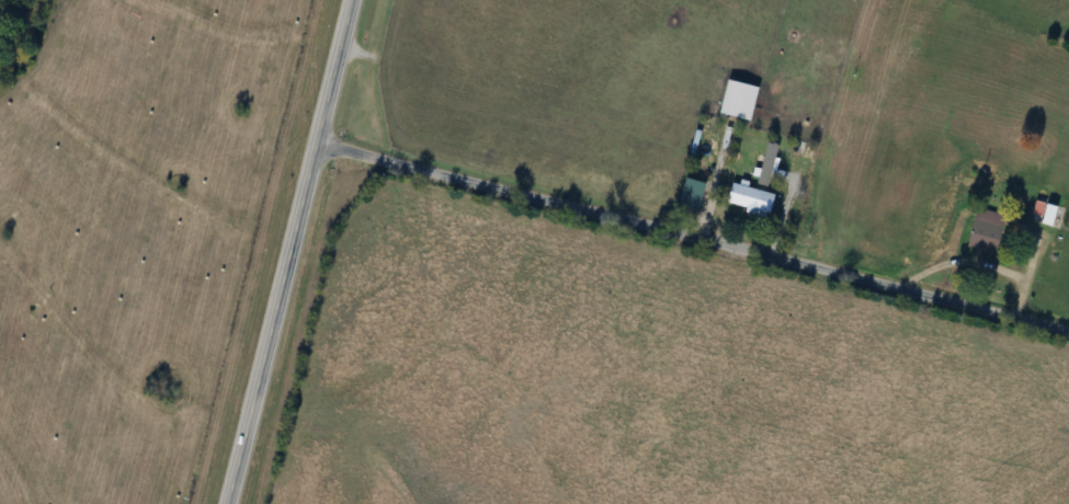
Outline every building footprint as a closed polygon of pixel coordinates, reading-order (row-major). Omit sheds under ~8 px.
[(702,210),(709,183),(686,177),(678,204),(702,210)] [(779,194),(735,182),(730,202),(773,214),(779,194)] [(969,248),(999,255),(1009,215),(979,208),(969,248)]
